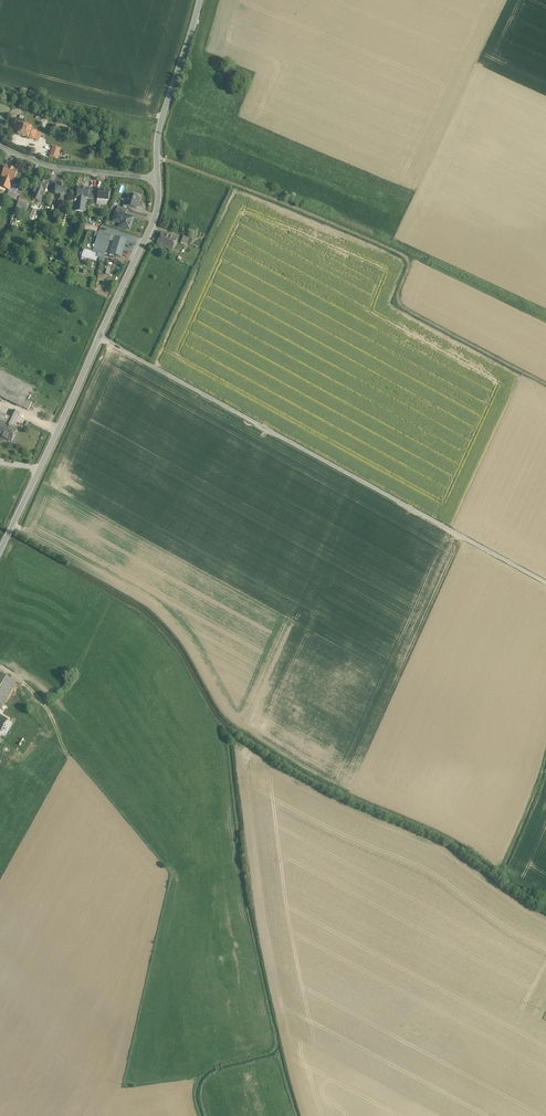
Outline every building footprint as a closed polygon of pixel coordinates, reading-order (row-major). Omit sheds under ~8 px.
[(36,131),(34,131),(31,129),(31,127),(23,124),(21,123),(18,122),(16,123),(13,131),(16,131),(15,132),(19,133),(19,135),(25,137),(25,136),(28,137),(29,137),(33,139),(36,132),(36,131)] [(56,149),(54,148),(49,147),(47,155),(54,157),(54,154),(57,155),(58,153),(55,152),(56,149)] [(18,172),(15,171),(6,167),(1,178),(13,183),(18,172)] [(10,189),(12,183),(3,179),(0,186),(0,187),(9,190),(10,189)] [(45,192),(47,187),(48,184),(39,180),(35,188),(45,192)] [(67,187),(61,186),(56,185),(55,194),(66,195),(67,187)] [(35,188),(31,197),(31,198),(41,202),(45,192),(35,188)] [(89,189),(82,188),(79,188),(76,205),(86,206),(87,199),(88,199),(89,189)] [(20,195),(9,190),(6,197),(17,201),(20,195)] [(109,192),(104,191),(99,190),(98,199),(108,200),(109,192)] [(136,208),(136,206),(139,198),(129,195),(126,205),(136,208)] [(28,207),(29,203),(30,199),(21,196),(18,203),(18,204),(28,207)] [(117,207),(116,211),(116,212),(125,215),(127,209),(117,207)] [(119,227),(125,228),(128,229),(130,228),(133,218),(116,213),(114,218),(121,220),(119,227)] [(162,232),(160,235),(157,243),(172,249),(176,239),(162,232)] [(85,250),(83,254),(84,254),(97,258),(97,257),(100,258),(99,262),(102,263),(104,255),(110,257),(114,241),(88,233),(83,249),(85,250)] [(121,258),(123,250),(126,241),(115,238),(110,257),(114,258),(114,256),(121,258)] [(17,389),(17,390),(28,395),(31,388),(0,372),(0,381),(17,389)] [(11,402),(17,389),(0,381),(0,396),(11,402)] [(17,390),(12,400),(11,402),(21,407),(22,407),(27,395),(17,390)] [(28,410),(29,408),(32,403),(25,400),(22,407),(28,410)] [(8,420),(13,410),(3,405),(0,412),(0,421),(6,424),(8,420)] [(13,410),(12,412),(6,424),(11,426),(12,425),(18,413),(13,410)] [(17,430),(11,426),(8,425),(2,437),(11,441),(17,430)] [(1,708),(16,683),(0,673),(0,707),(1,708)]
